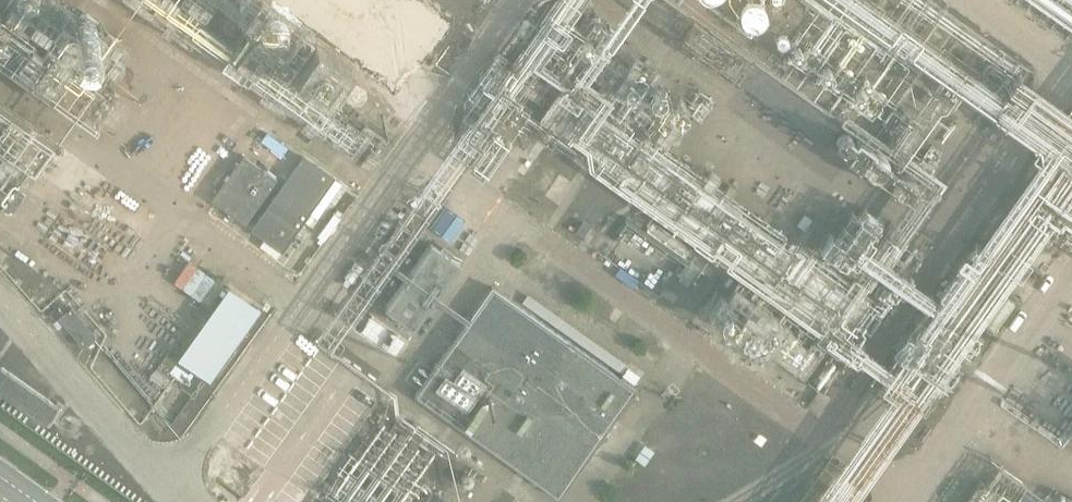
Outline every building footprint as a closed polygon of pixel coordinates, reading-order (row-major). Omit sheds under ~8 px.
[(9,126),(14,100),(39,92),(43,96),(48,91),(44,79),(58,92),(118,103),(78,67),(83,41),(57,18),(69,15),(66,8),(80,3),(79,0),(7,0),(7,1),(2,0),(0,0),(0,124),(9,126)] [(828,144),(844,121),(673,0),(624,0),(828,144)] [(835,330),(866,285),(563,78),(533,122),(835,330)] [(245,153),(212,198),(243,221),(276,176),(245,153)] [(304,155),(251,230),(282,251),(335,178),(304,155)] [(826,197),(816,213),(839,227),(849,211),(826,197)] [(433,242),(387,308),(417,328),(462,262),(433,242)] [(191,259),(175,281),(209,306),(225,283),(191,259)] [(414,393),(559,496),(636,388),(491,285),(414,393)] [(175,364),(209,387),(260,313),(226,290),(175,364)] [(96,331),(72,304),(60,315),(83,342),(96,331)] [(0,364),(0,389),(47,420),(59,404),(0,364)] [(423,464),(386,442),(371,465),(351,453),(322,499),(326,501),(399,501),(423,464)]
